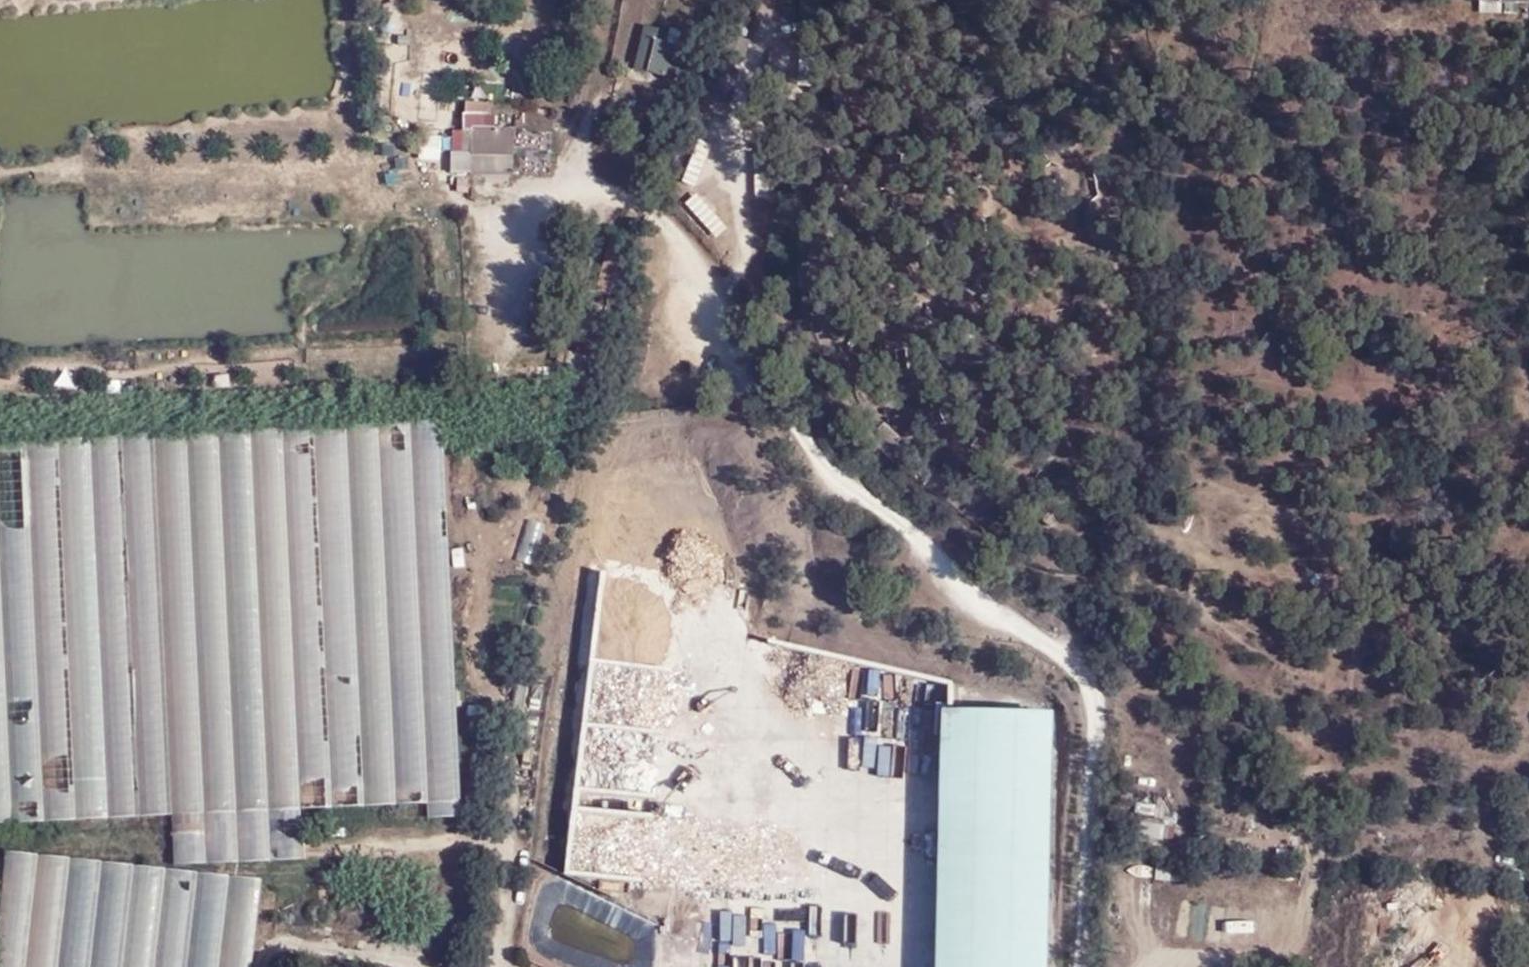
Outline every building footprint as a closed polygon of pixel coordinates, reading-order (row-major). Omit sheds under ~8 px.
[(1527,0),(1479,0),(1479,11),(1526,13),(1527,0)] [(650,28),(635,24),(623,70),(624,70),(664,80),(673,47),(679,49),(683,33),(659,27),(656,41),(647,39),(650,28)] [(457,146),(510,144),(509,130),(457,131),(457,146)] [(426,135),(424,156),(439,157),(441,136),(426,135)] [(511,175),(510,144),(457,146),(457,158),(468,158),(470,177),(511,175)] [(438,420),(420,420),(0,436),(0,818),(172,811),(173,860),(268,857),(272,818),(295,816),(295,804),(425,799),(457,797),(438,420)] [(948,710),(943,966),(1044,966),(1050,712),(948,710)] [(457,797),(425,799),(425,810),(457,807),(457,797)] [(295,857),(295,816),(272,818),(268,857),(295,857)] [(259,876),(1,848),(0,859),(0,966),(249,966),(259,876)]
